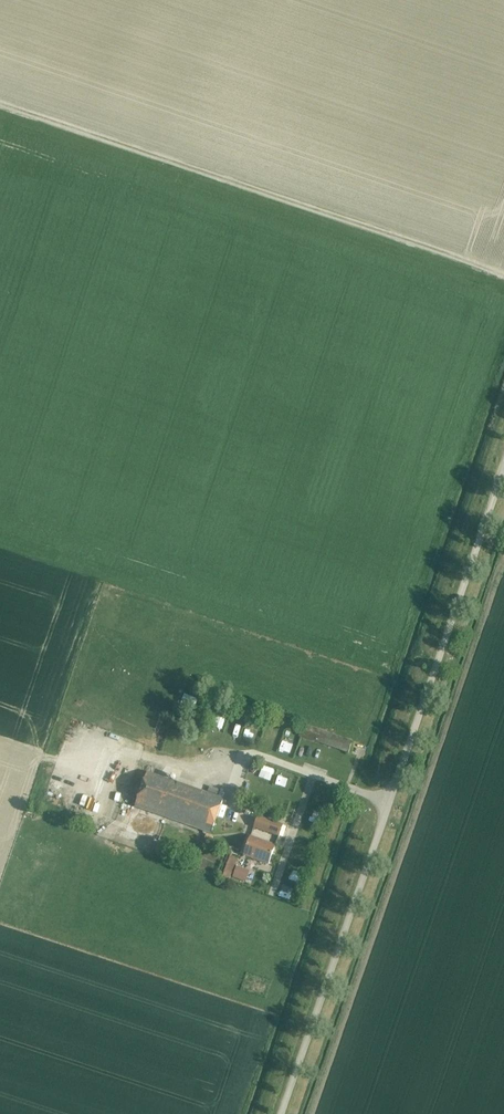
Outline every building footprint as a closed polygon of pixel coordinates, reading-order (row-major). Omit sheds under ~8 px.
[(314,729),(302,725),(298,736),(310,740),(314,729)] [(345,740),(341,751),(348,754),(352,742),(345,740)] [(255,765),(249,770),(253,774),(259,770),(255,765)] [(211,834),(223,800),(146,773),(134,807),(211,834)] [(254,827),(279,837),(283,826),(258,817),(254,827)] [(206,834),(202,845),(209,847),(212,837),(206,834)] [(268,865),(275,846),(250,837),(243,856),(268,865)] [(229,856),(220,880),(228,883),(237,859),(229,856)] [(236,866),(233,877),(242,880),(246,870),(236,866)]
